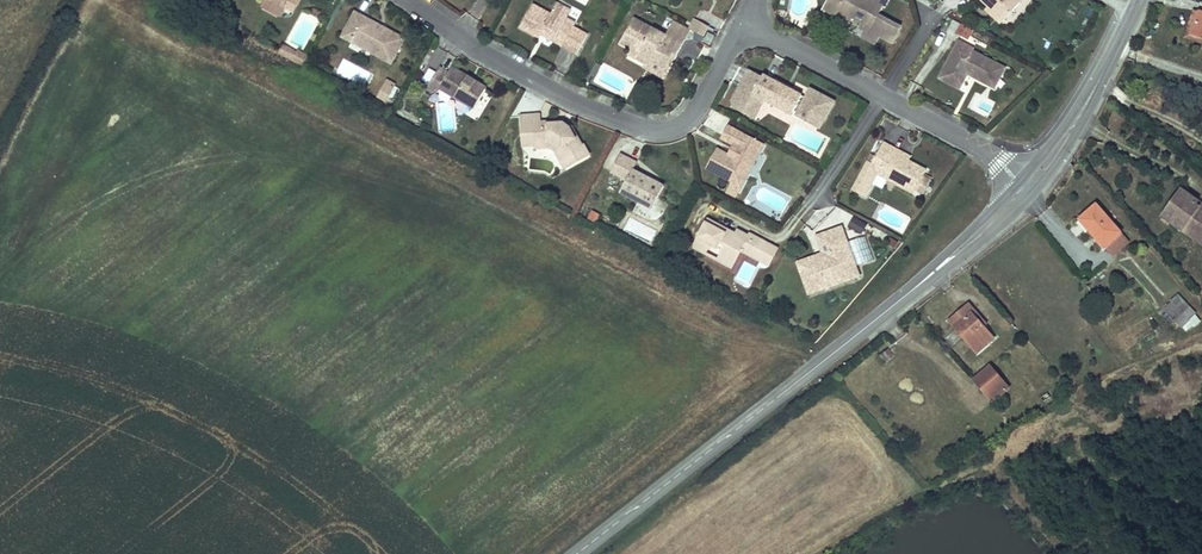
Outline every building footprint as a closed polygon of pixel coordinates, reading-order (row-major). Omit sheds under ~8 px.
[(293,0),(260,0),(266,3),(285,14),(293,0)] [(884,7),(879,4),(882,0),(829,0),(824,10),(840,18),(847,15),(853,18),(863,23),(862,30),(867,33),(864,38),(875,44),(879,36),(887,34),(888,37),(898,35),(895,24),(888,21),(882,17),(883,15),(880,14),(884,7)] [(1020,0),(981,0),(989,7),(1004,21),(1021,1),(1020,0)] [(285,14),(266,3),(261,11),(281,21),(285,14)] [(571,11),(557,3),(554,9),(568,16),(571,11)] [(573,27),(575,23),(566,19),(568,16),(554,9),(551,14),(533,5),(520,27),(539,38),(541,35),(544,29),(547,31),(545,34),(554,39),(553,41),(577,54),(588,35),(573,27)] [(1004,21),(989,7),(986,10),(1001,24),(1004,21)] [(405,39),(384,27),(383,29),(379,27),(380,25),(355,12),(342,37),(352,43),(354,39),(372,49),(370,53),(392,64),(405,39)] [(1199,13),(1194,12),(1185,38),(1201,43),(1201,37),(1193,34),(1199,13)] [(1200,12),(1199,13),(1193,34),(1201,37),(1201,13),(1200,12)] [(853,18),(847,15),(840,18),(850,24),(853,18)] [(677,56),(685,40),(668,31),(666,36),(634,19),(620,44),(631,49),(639,54),(636,59),(645,64),(653,61),(665,68),(672,54),(677,56)] [(703,36),(708,28),(695,20),(690,29),(703,36)] [(685,40),(690,31),(673,22),(668,31),(685,40)] [(888,37),(887,34),(879,36),(893,43),(902,28),(895,24),(898,35),(888,37)] [(970,29),(961,24),(956,33),(968,39),(973,31),(970,29)] [(985,32),(972,25),(970,29),(973,31),(983,36),(985,32)] [(554,39),(545,34),(547,31),(544,29),(541,35),(553,41),(554,39)] [(990,40),(993,36),(985,32),(983,36),(990,40)] [(709,45),(714,35),(708,33),(703,42),(709,45)] [(372,49),(354,39),(352,43),(370,53),(372,49)] [(998,64),(973,51),(974,49),(959,41),(938,79),(960,91),(968,76),(972,78),(973,76),(977,78),(976,80),(987,86),(998,64)] [(297,54),(283,46),(279,53),(293,61),(297,54)] [(636,59),(639,54),(631,49),(628,55),(636,59)] [(302,66),(307,57),(298,52),(297,54),(293,61),(302,66)] [(665,68),(653,61),(645,64),(666,75),(677,56),(672,54),(665,68)] [(995,90),(1006,68),(998,64),(987,86),(995,90)] [(473,88),(466,84),(468,80),(452,70),(448,76),(440,70),(427,91),(437,96),(440,91),(457,102),(474,112),(478,106),(487,91),(475,84),(473,88)] [(749,70),(730,106),(754,119),(764,101),(792,116),(794,112),(798,114),(797,116),(818,127),(825,114),(826,115),(832,104),(821,98),(822,96),(811,90),(807,98),(764,75),(763,77),(749,70)] [(395,85),(386,80),(385,84),(394,88),(395,85)] [(475,84),(468,80),(466,84),(473,88),(475,84)] [(387,101),(394,88),(385,84),(378,96),(387,101)] [(581,146),(570,128),(565,131),(559,129),(549,129),(548,124),(541,124),(540,115),(521,116),(522,136),(534,135),(534,146),(535,146),(549,145),(557,149),(567,167),(590,155),(584,144),(581,146)] [(570,128),(564,123),(548,124),(549,129),(559,129),(565,131),(570,128)] [(746,169),(754,154),(759,153),(764,145),(729,126),(722,139),(734,145),(737,147),(732,157),(728,155),(717,149),(707,169),(732,182),(726,193),(735,198),(747,174),(746,169)] [(534,146),(534,135),(522,136),(523,147),(534,146)] [(926,190),(931,180),(924,176),(924,175),(927,171),(909,161),(897,155),(899,151),(884,143),(876,158),(872,164),(869,162),(853,191),(865,198),(878,174),(914,194),(916,190),(918,186),(926,190)] [(557,149),(549,145),(535,146),(535,148),(549,147),(556,151),(566,168),(567,167),(557,149)] [(732,157),(737,147),(734,145),(728,155),(732,157)] [(911,157),(899,151),(897,155),(909,161),(911,157)] [(747,174),(759,153),(754,154),(746,169),(747,174)] [(621,192),(653,208),(664,186),(633,170),(637,163),(620,154),(611,172),(627,180),(621,192)] [(1195,205),(1198,202),(1181,190),(1162,216),(1164,217),(1162,220),(1168,224),(1170,222),(1182,231),(1185,227),(1201,239),(1201,210),(1195,205)] [(647,216),(650,208),(638,203),(635,212),(647,216)] [(1121,233),(1096,205),(1080,219),(1104,247),(1121,233)] [(596,223),(600,216),(592,211),(588,219),(596,223)] [(862,234),(867,225),(854,217),(849,226),(862,234)] [(732,268),(741,251),(744,245),(753,249),(757,241),(748,236),(738,231),(736,234),(732,232),(730,235),(719,230),(721,227),(708,220),(694,246),(706,253),(711,245),(714,240),(725,246),(722,250),(717,260),(732,268)] [(859,277),(856,267),(847,243),(842,227),(824,234),(831,254),(823,257),(825,262),(806,269),(814,293),(859,277)] [(1185,227),(1182,231),(1201,245),(1201,239),(1185,227)] [(757,260),(766,242),(750,234),(748,236),(757,241),(753,249),(744,245),(741,251),(757,260)] [(831,254),(824,234),(816,236),(822,254),(797,263),(808,295),(814,293),(806,269),(825,262),(823,257),(831,254)] [(873,260),(865,236),(847,243),(856,267),(873,260)] [(895,248),(898,242),(890,238),(887,244),(895,248)] [(722,250),(725,246),(714,240),(711,245),(722,250)] [(769,266),(778,249),(766,242),(757,260),(769,266)] [(1183,313),(1189,307),(1178,296),(1164,309),(1175,320),(1181,315),(1183,313)] [(994,339),(984,328),(980,323),(982,321),(969,305),(949,321),(977,353),(994,339)] [(1189,320),(1183,313),(1181,315),(1187,321),(1189,320)] [(893,357),(887,350),(880,355),(885,363),(893,357)] [(1009,388),(990,367),(974,380),(993,402),(1009,388)] [(1043,402),(1050,397),(1047,393),(1041,398),(1043,402)]
